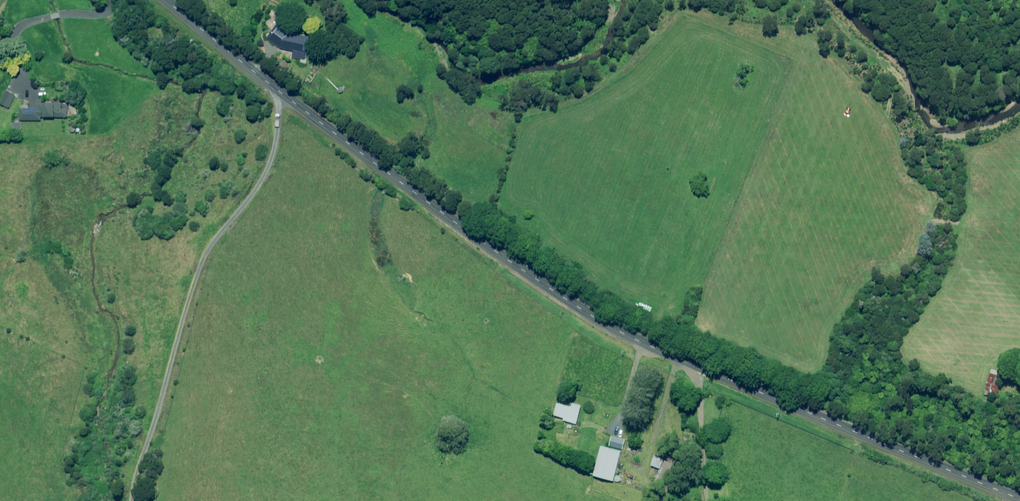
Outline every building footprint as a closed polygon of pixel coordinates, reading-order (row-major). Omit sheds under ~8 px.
[(309,37),(290,33),(277,23),(266,38),(279,49),(292,51),(291,58),(300,59),(299,63),(306,64),(306,60),(304,60),(309,37)] [(8,108),(14,95),(5,90),(0,99),(0,104),(8,108)] [(40,117),(53,118),(54,104),(38,103),(37,109),(17,108),(19,120),(40,120),(40,117)] [(59,108),(58,117),(66,118),(67,110),(59,108)] [(997,379),(998,380),(1000,376),(998,376),(999,372),(991,369),(983,394),(995,397),(999,384),(996,383),(997,379)] [(557,403),(553,415),(563,418),(563,420),(575,424),(580,406),(572,403),(571,407),(557,403)] [(611,436),(608,446),(621,450),(624,440),(611,436)] [(601,446),(592,475),(613,481),(620,451),(601,446)] [(660,469),(663,459),(654,456),(650,465),(660,469)]
